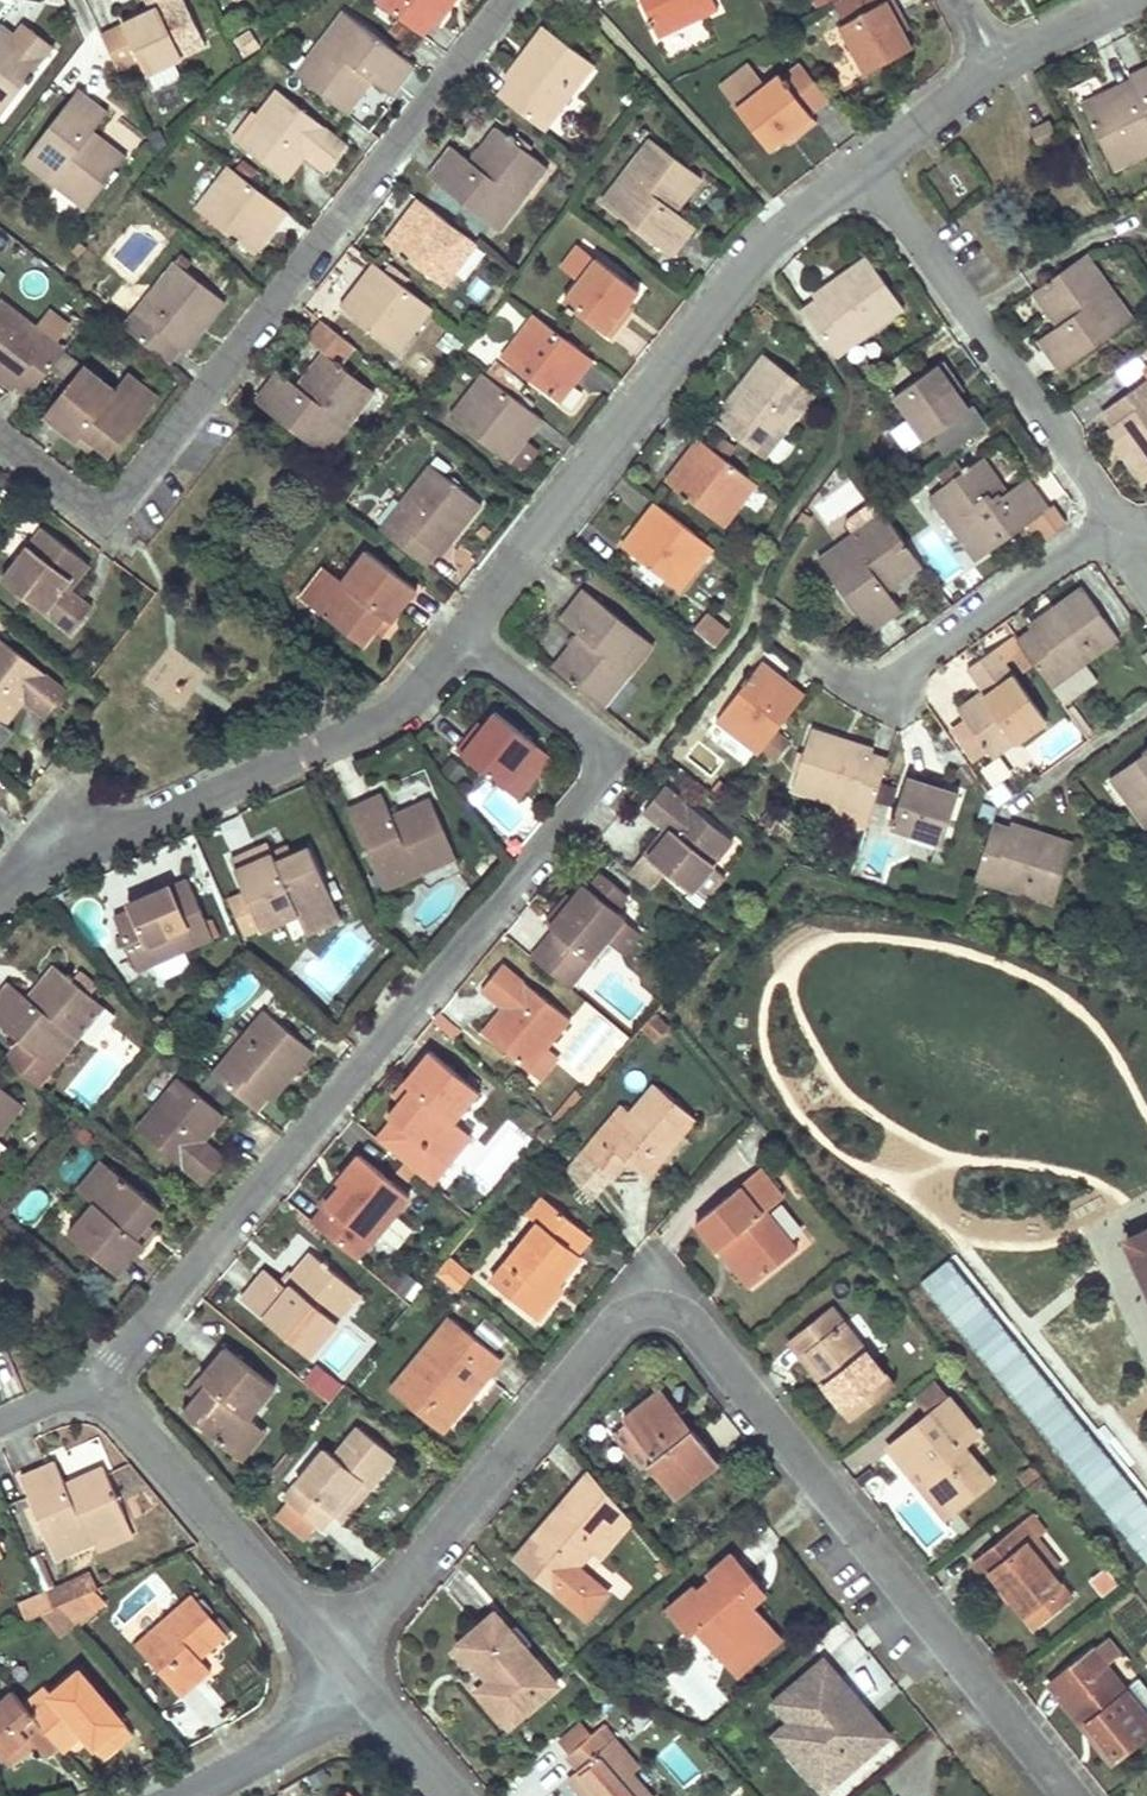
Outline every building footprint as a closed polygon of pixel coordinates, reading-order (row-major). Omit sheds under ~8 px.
[(149,5),(152,12),(123,25),(101,35),(117,70),(139,60),(153,90),(181,76),(173,60),(203,46),(183,0),(146,0),(149,5)] [(375,3),(422,37),(432,23),(439,28),(459,0),(377,0),(375,3)] [(657,37),(717,10),(712,0),(640,0),(657,37)] [(880,0),(835,0),(834,0),(845,20),(840,23),(865,71),(913,45),(905,30),(910,27),(896,0),(883,0),(881,1),(880,0)] [(120,18),(123,25),(152,12),(149,5),(120,18)] [(374,81),(392,95),(416,65),(346,11),(296,74),(347,114),(374,81)] [(51,46),(19,21),(11,32),(1,23),(0,24),(0,110),(51,46)] [(504,75),(508,79),(496,94),(543,130),(594,63),(543,24),(504,75)] [(1146,115),(1146,64),(1128,73),(1130,78),(1146,115)] [(772,148),(785,137),(790,144),(818,122),(780,73),(738,105),(772,148)] [(1130,78),(1079,101),(1112,168),(1136,157),(1146,151),(1146,115),(1130,78)] [(362,123),(381,95),(369,87),(350,116),(362,123)] [(86,210),(127,159),(94,132),(109,113),(79,89),(23,159),(86,210)] [(306,156),(327,172),(348,147),(278,92),(258,117),(238,142),(286,181),(306,156)] [(251,112),(231,137),(238,142),(258,117),(251,112)] [(1030,130),(1039,150),(1059,140),(1050,120),(1030,130)] [(450,143),(426,175),(498,230),(547,166),(494,126),(469,158),(450,143)] [(672,257),(696,226),(678,212),(703,180),(652,140),(602,203),(672,257)] [(254,255),(289,213),(229,167),(195,210),(254,255)] [(445,284),(456,270),(469,280),(490,254),(417,198),(386,240),(445,284)] [(561,265),(581,280),(598,258),(578,242),(561,265)] [(903,304),(884,277),(864,251),(809,289),(814,294),(799,305),(834,353),(903,304)] [(1057,324),(1047,330),(1038,337),(1061,369),(1133,319),(1086,254),(1033,292),(1057,324)] [(611,339),(634,310),(628,306),(640,291),(598,258),(581,280),(564,301),(611,339)] [(374,261),(341,304),(399,349),(432,307),(374,261)] [(181,350),(187,355),(227,303),(176,262),(124,328),(170,365),(181,350)] [(16,385),(30,396),(66,348),(2,297),(0,300),(0,381),(11,390),(16,385)] [(561,404),(578,382),(594,360),(536,315),(503,358),(561,404)] [(376,395),(331,358),(346,338),(323,320),(308,340),(325,353),(299,385),(280,370),(255,402),(326,458),(376,395)] [(729,408),(723,415),(718,422),(764,458),(815,393),(764,354),(724,405),(729,408)] [(943,360),(893,395),(925,440),(929,437),(942,456),(986,425),(973,406),(969,409),(958,394),(964,390),(943,360)] [(85,361),(45,413),(77,439),(84,430),(97,441),(111,451),(150,402),(119,378),(115,384),(85,361)] [(157,393),(127,369),(119,378),(150,402),(157,393)] [(511,460),(529,438),(543,419),(485,374),(450,417),(509,463),(511,460)] [(1126,453),(1144,480),(1146,478),(1146,376),(1102,408),(1112,422),(1107,426),(1126,453)] [(84,430),(77,439),(91,449),(97,441),(84,430)] [(699,437),(682,459),(665,480),(724,526),(757,482),(699,437)] [(529,438),(511,460),(524,471),(542,448),(529,438)] [(1047,510),(1036,494),(1025,478),(1005,493),(980,458),(927,496),(974,561),(1047,510)] [(438,553),(440,555),(443,557),(484,505),(433,464),(381,530),(427,566),(438,553)] [(850,479),(814,508),(829,526),(865,498),(850,479)] [(654,502),(638,523),(621,544),(680,591),(714,548),(654,502)] [(900,609),(894,600),(887,591),(921,566),(883,511),(817,558),(869,632),(900,609)] [(77,600),(67,591),(87,566),(40,528),(0,577),(0,581),(67,635),(88,609),(77,600)] [(370,548),(345,578),(339,574),(315,603),(365,644),(377,629),(388,615),(394,620),(419,589),(370,548)] [(329,565),(305,595),(315,603),(339,574),(329,565)] [(1120,637),(1101,611),(1083,585),(1028,623),(1032,627),(1017,638),(1024,647),(1052,687),(1120,637)] [(560,620),(569,626),(579,634),(553,666),(606,708),(654,645),(583,590),(560,620)] [(377,629),(383,633),(394,620),(388,615),(377,629)] [(694,631),(715,648),(726,634),(704,617),(694,631)] [(986,748),(991,756),(1045,718),(1005,661),(1024,647),(1017,638),(1013,632),(966,666),(981,687),(986,694),(960,712),(965,719),(986,748)] [(4,729),(25,703),(46,720),(67,694),(0,639),(0,726),(4,729)] [(770,648),(743,683),(716,719),(759,752),(805,693),(783,676),(791,665),(770,648)] [(960,712),(986,694),(981,687),(955,706),(960,712)] [(463,755),(484,772),(504,790),(517,801),(553,759),(540,748),(494,709),(471,737),(475,741),(463,755)] [(986,748),(965,719),(946,733),(966,762),(986,748)] [(812,726),(801,758),(791,789),(838,805),(870,816),(888,758),(872,753),(874,747),(812,726)] [(1139,758),(1111,777),(1146,827),(1146,752),(1139,758)] [(1006,755),(982,758),(984,778),(1008,775),(1006,755)] [(940,844),(949,819),(957,792),(941,787),(943,781),(908,769),(888,827),(940,844)] [(645,853),(691,892),(696,887),(715,864),(734,842),(668,786),(646,812),(666,829),(645,853)] [(456,855),(443,825),(430,795),(391,812),(381,789),(346,805),(382,887),(456,855)] [(834,818),(866,828),(870,816),(838,805),(834,818)] [(1054,903),(1064,873),(1074,842),(1012,821),(1009,827),(993,822),(975,878),(1054,903)] [(302,916),(336,902),(312,845),(295,852),(279,859),(275,850),(269,836),(232,853),(246,886),(262,922),(263,926),(300,911),(302,916)] [(295,852),(291,843),(275,850),(279,859),(295,852)] [(707,896),(726,874),(715,864),(696,887),(707,896)] [(533,958),(571,989),(630,916),(619,907),(631,892),(605,871),(593,886),(587,881),(565,908),(560,904),(547,920),(557,928),(533,958)] [(131,907),(123,911),(114,914),(137,969),(214,936),(188,875),(128,901),(131,907)] [(246,930),(262,922),(246,886),(230,893),(246,930)] [(307,927),(341,913),(336,902),(302,916),(307,927)] [(54,962),(27,996),(9,981),(0,991),(0,1023),(19,1039),(4,1057),(38,1086),(83,1033),(93,1042),(116,1014),(54,962)] [(484,1029),(507,1049),(529,1069),(531,1068),(550,1046),(572,1020),(506,962),(482,989),(504,1007),(484,1029)] [(270,1098),(273,1100),(276,1102),(316,1052),(265,1011),(214,1075),(259,1112),(270,1098)] [(457,1032),(436,1014),(432,1020),(453,1038),(457,1032)] [(666,1028),(653,1016),(643,1027),(657,1039),(666,1028)] [(560,1055),(550,1046),(531,1068),(542,1077),(560,1055)] [(433,1050),(406,1081),(412,1087),(399,1101),(390,1113),(395,1118),(377,1138),(431,1183),(447,1164),(437,1155),(461,1128),(456,1123),(481,1094),(433,1050)] [(583,1097),(563,1068),(531,1090),(551,1119),(583,1097)] [(227,1159),(217,1150),(207,1141),(228,1117),(182,1078),(138,1128),(204,1185),(227,1159)] [(412,1087),(406,1081),(393,1096),(399,1101),(412,1087)] [(582,1150),(598,1164),(614,1177),(626,1162),(644,1177),(694,1117),(654,1084),(630,1113),(620,1105),(582,1150)] [(24,1104),(0,1085),(0,1132),(24,1104)] [(447,1164),(472,1137),(461,1128),(437,1155),(447,1164)] [(358,1259),(385,1227),(412,1195),(361,1154),(307,1217),(358,1259)] [(103,1160),(78,1190),(88,1198),(113,1168),(103,1160)] [(68,1233),(119,1276),(146,1244),(139,1238),(151,1223),(162,1210),(113,1168),(88,1198),(93,1203),(68,1233)] [(765,1207),(778,1196),(758,1170),(695,1220),(747,1285),(796,1246),(765,1207)] [(556,1282),(567,1268),(579,1254),(574,1251),(588,1234),(541,1196),(527,1213),(537,1221),(490,1278),(537,1316),(562,1286),(556,1282)] [(1115,1231),(1146,1302),(1146,1217),(1115,1231)] [(139,1238),(146,1244),(158,1229),(151,1223),(139,1238)] [(242,1297),(275,1326),(309,1354),(361,1293),(311,1251),(284,1283),(266,1268),(242,1297)] [(923,1276),(1145,1564),(1146,1562),(1146,1503),(954,1252),(923,1276)] [(435,1272),(456,1289),(470,1272),(449,1254),(435,1272)] [(409,1299),(422,1281),(399,1264),(386,1281),(409,1299)] [(850,1415),(871,1399),(891,1382),(832,1308),(791,1342),(850,1415)] [(391,1388),(416,1409),(441,1430),(501,1357),(451,1316),(391,1388)] [(232,1451),(244,1437),(256,1423),(251,1419),(276,1389),(227,1347),(202,1378),(207,1382),(194,1397),(183,1410),(232,1451)] [(301,1377),(328,1401),(343,1384),(316,1360),(301,1377)] [(207,1382),(202,1378),(189,1392),(194,1397),(207,1382)] [(914,1396),(928,1415),(949,1398),(934,1379),(914,1396)] [(672,1494),(694,1476),(716,1458),(689,1425),(685,1428),(655,1390),(621,1417),(626,1423),(653,1457),(646,1461),(672,1494)] [(923,1473),(952,1509),(990,1479),(962,1443),(976,1432),(949,1398),(928,1415),(890,1446),(916,1479),(923,1473)] [(242,1460),(266,1432),(256,1423),(244,1437),(232,1451),(242,1460)] [(611,1434),(639,1468),(646,1461),(653,1457),(626,1423),(611,1434)] [(317,1523),(321,1527),(333,1513),(342,1520),(395,1455),(357,1424),(332,1454),(324,1447),(284,1496),(287,1498),(317,1523)] [(91,1529),(126,1514),(117,1494),(105,1464),(66,1480),(57,1459),(47,1463),(22,1474),(31,1495),(56,1556),(96,1539),(91,1529)] [(1017,1473),(1027,1486),(1042,1475),(1031,1462),(1017,1473)] [(522,1548),(562,1582),(554,1592),(564,1601),(601,1558),(597,1555),(629,1517),(589,1470),(522,1548)] [(923,1473),(916,1479),(945,1515),(952,1509),(923,1473)] [(317,1523),(287,1498),(276,1512),(306,1536),(317,1523)] [(1034,1627),(1071,1597),(1049,1569),(1057,1562),(1035,1535),(1045,1527),(1034,1512),(973,1561),(985,1576),(990,1571),(1005,1590),(1034,1627)] [(134,1534),(126,1514),(91,1529),(96,1539),(100,1549),(134,1534)] [(513,1558),(554,1592),(562,1582),(522,1548),(513,1558)] [(710,1577),(704,1583),(697,1589),(693,1584),(666,1608),(688,1633),(695,1627),(724,1660),(768,1622),(751,1601),(763,1591),(731,1553),(707,1573),(710,1577)] [(990,1571),(985,1576),(981,1578),(996,1596),(1005,1590),(990,1571)] [(76,1596),(68,1579),(42,1589),(50,1608),(61,1603),(76,1596)] [(19,1599),(28,1618),(40,1613),(50,1608),(42,1589),(19,1599)] [(61,1603),(77,1622),(81,1627),(104,1606),(91,1590),(76,1596),(61,1603)] [(180,1694),(194,1682),(209,1669),(197,1657),(225,1632),(190,1592),(134,1642),(180,1694)] [(69,1629),(77,1622),(61,1603),(50,1608),(40,1613),(62,1637),(69,1629)] [(476,1689),(492,1707),(506,1725),(556,1683),(494,1611),(458,1641),(489,1678),(476,1689)] [(735,1673),(780,1635),(768,1622),(724,1660),(735,1673)] [(1146,1730),(1146,1716),(1146,1714),(1146,1713),(1146,1685),(1138,1675),(1123,1687),(1105,1664),(1121,1650),(1108,1634),(1092,1648),(1049,1682),(1111,1759),(1146,1730)] [(866,1708),(824,1659),(774,1701),(790,1720),(774,1733),(790,1753),(801,1744),(826,1773),(848,1755),(855,1764),(889,1735),(873,1717),(868,1722),(860,1713),(866,1708)] [(673,1688),(710,1712),(723,1691),(686,1668),(673,1688)] [(23,1703),(57,1743),(64,1750),(83,1732),(103,1756),(132,1732),(78,1669),(50,1693),(43,1685),(23,1703)] [(17,1697),(11,1690),(0,1700),(0,1753),(9,1764),(33,1743),(44,1755),(57,1743),(23,1703),(17,1697)] [(561,1740),(571,1750),(590,1734),(581,1723),(561,1740)] [(633,1768),(637,1764),(602,1723),(590,1734),(571,1750),(566,1755),(577,1768),(567,1776),(584,1795),(650,1795),(629,1771),(633,1768)] [(681,1787),(698,1777),(677,1742),(660,1752),(681,1787)]
